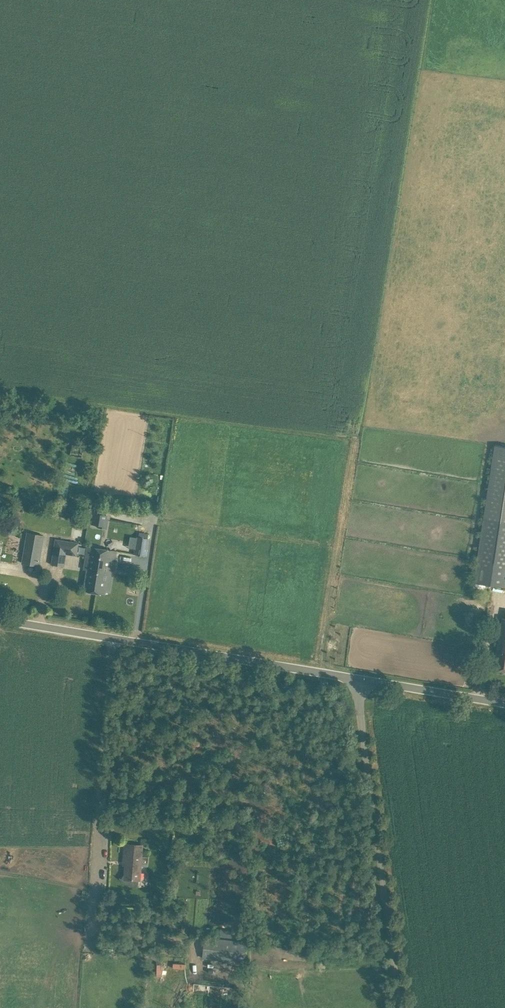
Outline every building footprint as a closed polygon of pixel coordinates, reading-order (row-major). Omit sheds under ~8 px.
[(495,445),(474,583),(504,588),(504,447),(495,445)] [(74,446),(73,454),(84,455),(85,448),(74,446)] [(106,519),(106,515),(101,515),(102,510),(95,509),(92,523),(99,524),(99,526),(106,527),(107,519),(106,519)] [(39,565),(44,535),(28,532),(22,563),(39,565)] [(147,556),(150,538),(137,536),(134,554),(147,556)] [(76,555),(78,543),(56,539),(52,564),(64,566),(66,553),(76,555)] [(84,590),(95,592),(101,548),(100,548),(88,546),(84,569),(88,570),(84,590)] [(101,548),(95,592),(105,593),(106,590),(111,591),(114,570),(116,560),(117,551),(112,550),(101,548)] [(141,880),(143,845),(125,844),(124,861),(126,861),(125,873),(121,878),(120,877),(120,878),(121,879),(124,881),(127,883),(131,885),(135,886),(139,887),(139,886),(138,886),(139,879),(141,880)] [(231,963),(234,939),(205,936),(203,961),(231,963)]
